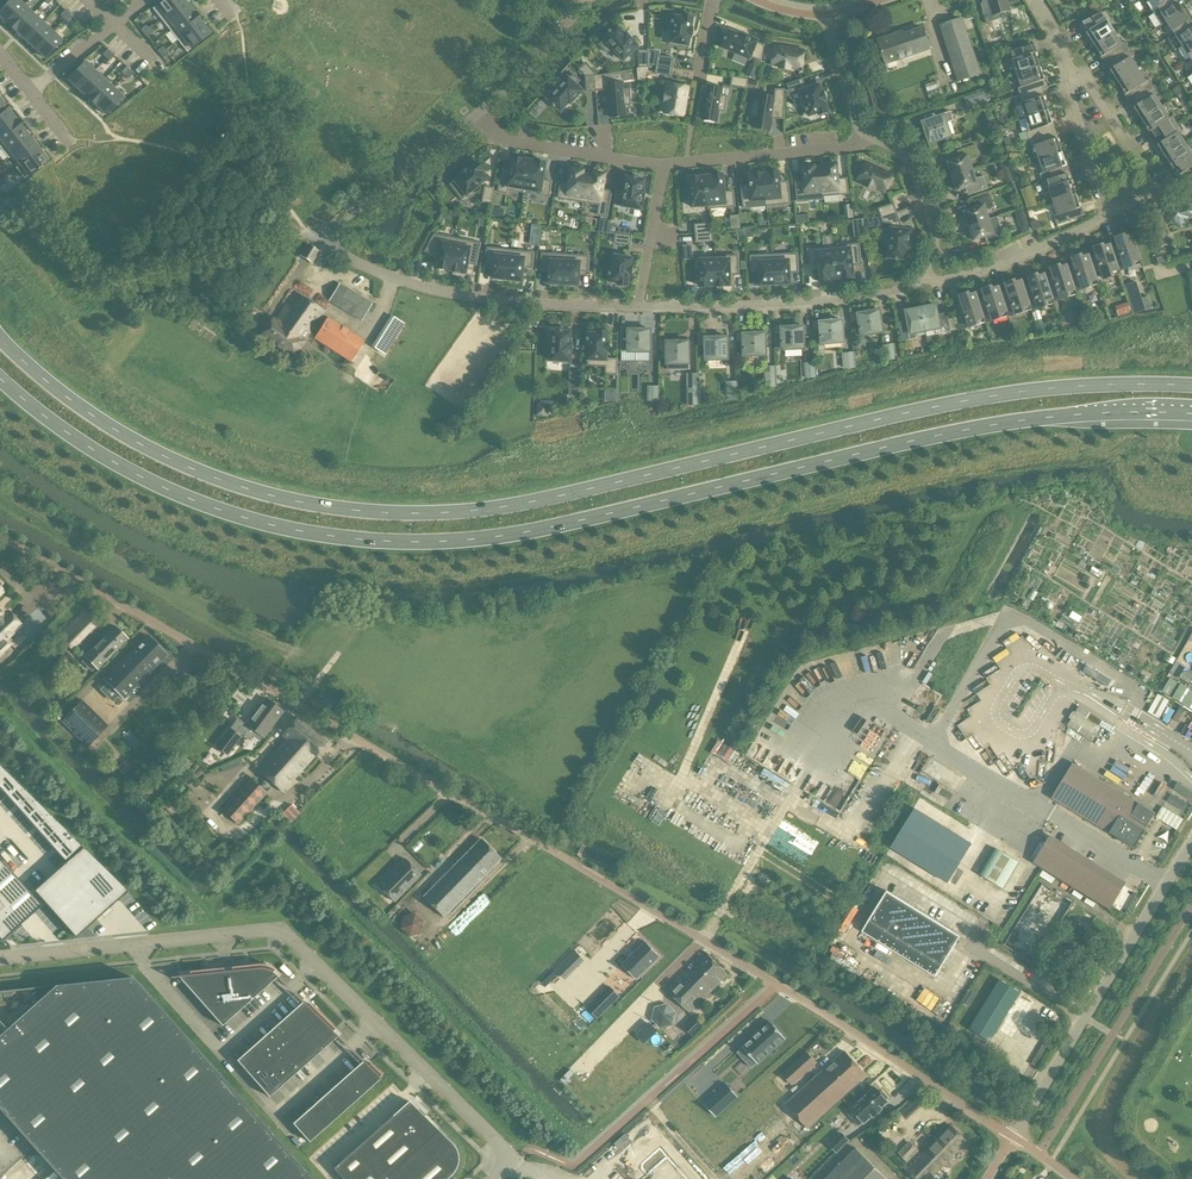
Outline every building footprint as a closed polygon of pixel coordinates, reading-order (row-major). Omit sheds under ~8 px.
[(7,23),(24,5),(18,0),(10,0),(0,11),(0,16),(7,23)] [(166,16),(185,1),(184,0),(164,0),(153,8),(162,20),(166,16)] [(1011,11),(1007,0),(988,0),(987,3),(981,5),(987,24),(1003,18),(1002,14),(1011,11)] [(1160,9),(1153,13),(1161,26),(1167,22),(1187,9),(1182,0),(1174,0),(1160,9)] [(1174,0),(1154,0),(1160,9),(1174,0)] [(166,16),(174,26),(174,27),(193,12),(185,1),(166,16)] [(1097,1),(1088,6),(1092,12),(1101,7),(1097,1)] [(7,23),(17,32),(33,14),(24,5),(7,23)] [(1090,13),(1092,18),(1104,12),(1101,7),(1092,12),(1090,13)] [(1187,9),(1167,22),(1175,34),(1191,23),(1191,16),(1187,9)] [(60,15),(64,19),(69,13),(65,10),(60,15)] [(1095,45),(1115,32),(1107,21),(1111,18),(1106,11),(1080,24),(1086,34),(1087,34),(1095,45)] [(174,27),(174,26),(170,30),(179,41),(202,23),(193,12),(174,27)] [(69,13),(64,19),(67,22),(72,17),(69,13)] [(17,32),(26,41),(43,23),(33,14),(17,32)] [(674,24),(670,45),(689,48),(690,37),(692,38),(694,28),(692,28),(694,17),(685,15),(684,17),(675,16),(674,21),(673,20),(672,23),(674,24)] [(958,82),(981,74),(962,18),(940,25),(958,82)] [(26,41),(36,49),(52,32),(43,23),(26,41)] [(210,34),(202,23),(179,41),(187,52),(210,34)] [(1175,34),(1183,46),(1191,40),(1191,23),(1175,34)] [(141,30),(144,34),(149,29),(146,25),(141,30)] [(624,60),(639,47),(627,33),(626,34),(618,26),(612,31),(611,30),(610,32),(610,33),(604,38),(606,40),(600,45),(607,52),(613,47),(624,60)] [(886,63),(930,49),(923,28),(904,35),(905,37),(897,39),(895,35),(878,40),(886,63)] [(149,29),(144,34),(147,37),(152,33),(149,29)] [(762,61),(764,46),(757,43),(758,40),(741,33),(741,35),(730,31),(727,38),(726,38),(725,40),(726,40),(723,48),(751,59),(752,57),(762,61)] [(52,32),(36,49),(46,58),(62,41),(52,32)] [(651,32),(650,46),(659,47),(660,32),(651,32)] [(1122,44),(1115,32),(1095,45),(1102,57),(1101,58),(1105,65),(1130,49),(1126,42),(1122,44)] [(1183,46),(1191,58),(1191,57),(1191,40),(1183,46)] [(1018,74),(1041,67),(1036,53),(1038,53),(1035,45),(1007,54),(1010,62),(1014,61),(1018,74)] [(157,51),(160,55),(166,50),(163,46),(157,51)] [(805,51),(775,46),(775,48),(767,47),(765,59),(773,60),(772,65),(781,66),(780,68),(790,70),(790,68),(802,69),(805,51)] [(103,55),(106,58),(111,53),(108,49),(103,55)] [(1130,49),(1105,65),(1110,72),(1111,71),(1119,83),(1139,70),(1131,58),(1135,56),(1130,49)] [(166,50),(160,55),(163,58),(169,54),(166,50)] [(640,67),(648,67),(648,51),(640,51),(640,67)] [(111,53),(106,58),(110,61),(115,56),(111,53)] [(659,56),(658,65),(673,67),(674,59),(659,56)] [(78,88),(94,71),(85,62),(68,79),(78,88)] [(761,68),(752,64),(747,76),(755,80),(761,68)] [(658,65),(656,73),(671,76),(673,67),(658,65)] [(122,72),(125,75),(130,70),(126,67),(122,72)] [(1045,80),(1041,67),(1018,74),(1022,87),(1018,89),(1021,96),(1021,97),(1043,89),(1043,90),(1049,88),(1046,79),(1045,80)] [(130,70),(125,75),(129,79),(134,73),(130,70)] [(1139,70),(1119,83),(1126,94),(1125,95),(1129,102),(1154,86),(1150,79),(1146,81),(1139,70)] [(104,80),(94,71),(78,88),(88,97),(104,80)] [(595,75),(596,90),(605,89),(605,88),(609,88),(612,117),(626,116),(625,105),(631,104),(630,89),(624,89),(623,79),(615,80),(614,73),(603,75),(595,75)] [(556,106),(562,111),(570,103),(571,104),(583,91),(576,84),(580,80),(574,75),(570,78),(569,77),(548,99),(554,104),(553,105),(555,107),(556,106)] [(596,90),(595,75),(586,76),(587,92),(596,91),(596,90)] [(749,80),(733,78),(731,87),(747,90),(749,80)] [(790,92),(801,88),(805,87),(802,79),(788,84),(790,92)] [(97,106),(114,88),(104,80),(88,97),(97,106)] [(930,96),(942,94),(939,80),(927,83),(930,96)] [(801,88),(807,109),(806,109),(807,112),(808,111),(810,116),(819,113),(820,115),(829,112),(825,102),(827,101),(824,92),(822,93),(819,82),(805,87),(801,88)] [(679,116),(679,115),(684,116),(689,87),(670,84),(669,92),(667,92),(665,101),(667,102),(665,113),(670,114),(679,116)] [(708,86),(703,119),(717,122),(719,110),(725,111),(727,96),(722,95),(723,88),(708,86)] [(1159,93),(1154,86),(1129,102),(1134,109),(1135,109),(1142,120),(1162,107),(1155,96),(1159,93)] [(1172,90),(1177,97),(1183,93),(1178,86),(1172,90)] [(123,97),(114,88),(97,106),(107,115),(123,97)] [(1021,97),(1021,96),(1015,98),(1018,107),(1022,105),(1026,118),(1049,111),(1045,98),(1046,97),(1043,90),(1043,89),(1021,97)] [(775,97),(776,97),(774,108),(784,109),(784,90),(776,90),(775,97)] [(984,92),(965,98),(969,110),(988,104),(984,92)] [(1178,96),(1183,103),(1188,100),(1183,93),(1178,96)] [(776,97),(775,97),(761,95),(760,104),(754,103),(752,118),(757,119),(755,130),(770,133),(774,108),(776,97)] [(1170,119),(1162,107),(1142,120),(1150,132),(1149,133),(1153,140),(1178,123),(1173,116),(1170,119)] [(16,119),(8,109),(0,115),(0,132),(16,119)] [(938,117),(923,122),(928,137),(927,138),(931,151),(940,148),(938,141),(951,136),(947,123),(954,121),(951,111),(938,116),(938,117)] [(1049,111),(1026,118),(1031,131),(1026,133),(1029,141),(1057,132),(1055,123),(1053,124),(1049,111)] [(1003,115),(997,117),(999,125),(1005,123),(1003,115)] [(0,132),(0,147),(0,148),(24,130),(16,119),(0,132)] [(1182,131),(1178,123),(1153,140),(1158,147),(1159,146),(1166,157),(1186,144),(1179,133),(1182,131)] [(24,130),(0,148),(9,159),(11,157),(32,140),(24,130)] [(1057,132),(1029,141),(1032,149),(1036,148),(1040,161),(1063,153),(1059,140),(1060,140),(1057,132)] [(1013,146),(1010,137),(1004,139),(1007,148),(1013,146)] [(32,140),(11,157),(18,166),(19,167),(40,150),(32,140)] [(1186,144),(1166,157),(1173,169),(1172,170),(1177,177),(1191,167),(1191,168),(1191,153),(1186,144)] [(954,177),(973,171),(970,161),(978,158),(974,145),(961,150),(963,157),(948,162),(954,177)] [(18,166),(16,168),(25,179),(48,160),(40,150),(19,167),(18,166)] [(1067,166),(1063,153),(1040,161),(1045,174),(1040,175),(1043,183),(1071,174),(1069,166),(1067,166)] [(525,192),(525,189),(530,160),(524,159),(524,158),(515,157),(515,158),(512,157),(510,175),(501,173),(498,192),(508,193),(508,190),(525,192)] [(530,160),(525,189),(541,192),(540,195),(549,196),(552,181),(544,180),(547,162),(537,161),(530,160)] [(462,176),(451,184),(463,199),(482,184),(483,185),(485,183),(485,182),(488,179),(483,171),(484,170),(478,163),(469,170),(469,168),(461,174),(462,176)] [(823,196),(840,195),(839,179),(837,163),(825,165),(825,169),(820,169),(823,196)] [(858,180),(866,184),(865,186),(874,190),(875,188),(885,192),(893,175),(866,163),(858,180)] [(804,182),(806,201),(824,199),(823,196),(820,169),(816,170),(815,166),(803,167),(804,182)] [(584,202),(588,176),(583,175),(584,170),(572,168),(570,184),(561,183),(559,198),(564,199),(584,202)] [(767,206),(782,205),(780,186),(779,171),(770,172),(770,173),(764,173),(767,206)] [(976,179),(973,171),(954,177),(958,191),(973,186),(975,193),(988,189),(984,176),(976,179)] [(593,176),(588,176),(584,202),(600,205),(598,215),(608,216),(612,191),(603,190),(606,174),(594,172),(593,176)] [(751,189),(752,207),(767,206),(764,173),(754,173),(754,174),(749,175),(751,189)] [(727,207),(725,192),(724,174),(714,174),(715,175),(708,176),(711,206),(709,206),(709,209),(727,207)] [(1011,174),(1005,176),(1007,184),(1014,182),(1011,174)] [(1074,182),(1071,174),(1043,183),(1046,191),(1050,190),(1054,203),(1077,196),(1073,182),(1074,182)] [(692,177),(690,177),(692,207),(709,206),(711,206),(708,176),(701,176),(692,177)] [(643,209),(645,192),(644,191),(645,180),(638,179),(638,177),(635,177),(635,178),(627,177),(625,192),(619,191),(617,205),(643,209)] [(839,179),(840,195),(848,194),(847,179),(839,179)] [(798,201),(806,201),(804,182),(796,183),(798,201)] [(780,186),(782,205),(790,204),(789,185),(780,186)] [(486,187),(483,202),(492,203),(494,188),(486,187)] [(744,208),(752,207),(751,189),(742,190),(744,208)] [(725,192),(727,207),(735,206),(734,191),(725,192)] [(970,226),(989,219),(986,210),(995,208),(990,195),(977,199),(980,206),(965,211),(970,226)] [(1081,209),(1077,196),(1054,203),(1058,216),(1054,217),(1057,226),(1085,217),(1083,208),(1081,209)] [(1036,208),(1033,199),(1024,201),(1027,210),(1036,208)] [(1165,211),(1169,224),(1183,227),(1191,217),(1187,204),(1175,201),(1174,201),(1165,211)] [(894,204),(879,209),(882,217),(896,212),(894,204)] [(1023,209),(1016,211),(1022,233),(1030,231),(1023,209)] [(1148,213),(1156,239),(1169,235),(1161,209),(1148,213)] [(899,221),(896,212),(882,217),(883,222),(892,223),(899,221)] [(738,215),(730,216),(732,229),(740,228),(738,215)] [(998,217),(989,219),(970,226),(974,241),(990,236),(992,243),(1005,239),(998,217)] [(896,259),(896,260),(898,260),(899,259),(907,260),(908,248),(910,249),(912,230),(902,229),(899,221),(892,223),(891,236),(886,236),(885,246),(890,246),(888,258),(896,259)] [(1038,221),(1032,223),(1034,231),(1041,229),(1038,221)] [(696,234),(712,232),(711,224),(696,225),(696,234)] [(713,241),(712,232),(696,234),(697,242),(713,241)] [(452,271),(458,239),(435,234),(424,251),(440,254),(437,269),(446,270),(452,271)] [(632,236),(616,234),(615,243),(631,245),(632,236)] [(1113,252),(1119,271),(1126,269),(1142,264),(1132,234),(1126,236),(1125,234),(1116,237),(1120,250),(1113,252)] [(481,243),(458,239),(452,271),(452,272),(461,273),(466,274),(469,260),(477,261),(481,243)] [(312,263),(319,251),(307,244),(300,256),(312,263)] [(859,244),(851,245),(853,260),(861,259),(859,244)] [(1098,260),(1091,262),(1097,280),(1104,278),(1104,279),(1120,274),(1119,271),(1113,252),(1111,245),(1104,247),(1103,244),(1094,247),(1098,260)] [(853,260),(851,245),(834,247),(837,279),(843,279),(852,278),(854,278),(853,260)] [(834,247),(817,248),(818,263),(820,282),(829,281),(829,280),(837,279),(834,247)] [(508,280),(511,250),(488,248),(486,263),(494,264),(493,278),(508,280)] [(818,263),(817,248),(809,249),(810,264),(818,263)] [(534,253),(511,250),(508,280),(523,281),(524,267),(532,268),(534,253)] [(564,283),(566,255),(543,254),(542,269),(550,269),(549,284),(564,285),(564,283)] [(790,270),(789,254),(774,255),(776,285),(791,284),(790,270)] [(798,254),(789,254),(790,270),(798,269),(798,254)] [(1097,280),(1091,262),(1089,255),(1082,257),(1082,254),(1072,257),(1076,270),(1070,272),(1076,291),(1098,284),(1097,280)] [(589,256),(566,255),(564,283),(564,285),(579,285),(580,271),(588,271),(589,256)] [(611,276),(610,281),(619,283),(619,285),(628,287),(630,276),(632,276),(633,266),(632,266),(633,258),(614,255),(611,274),(610,273),(609,276),(611,276)] [(774,255),(759,256),(760,271),(761,285),(776,285),(774,255)] [(715,256),(700,257),(701,287),(710,287),(710,286),(716,286),(715,256)] [(731,272),(730,256),(715,256),(716,286),(717,286),(717,287),(726,286),(731,286),(731,272)] [(739,256),(730,256),(731,272),(739,271),(739,256)] [(760,271),(759,256),(751,256),(752,271),(760,271)] [(1159,265),(1166,263),(1164,256),(1157,258),(1159,265)] [(1055,280),(1048,283),(1054,301),(1061,299),(1077,294),(1076,291),(1070,272),(1067,265),(1061,267),(1060,265),(1050,268),(1055,280)] [(1054,301),(1048,283),(1045,274),(1039,276),(1038,274),(1028,277),(1033,289),(1026,292),(1032,309),(1031,310),(1031,311),(1039,308),(1055,303),(1054,301)] [(1032,309),(1026,292),(1022,280),(1016,282),(1015,280),(1005,283),(1010,296),(1003,298),(1009,316),(1008,316),(1008,317),(1016,314),(1031,310),(1032,309)] [(1137,280),(1126,284),(1136,312),(1154,305),(1150,294),(1143,297),(1137,280)] [(1009,316),(1003,298),(999,286),(993,289),(992,286),(982,289),(987,302),(980,304),(986,322),(985,322),(985,323),(993,321),(1008,316),(1009,316)] [(372,304),(346,287),(335,305),(362,321),(372,304)] [(325,311),(295,292),(277,320),(273,318),(262,336),(273,343),(277,336),(281,339),(286,332),(291,334),(296,326),(310,334),(313,329),(319,332),(328,318),(323,315),(325,311)] [(986,322),(980,304),(976,293),(970,295),(969,293),(959,296),(963,308),(956,311),(962,330),(970,327),(985,322),(986,322)] [(1120,315),(1132,310),(1129,301),(1116,306),(1120,315)] [(936,305),(921,308),(926,331),(936,329),(937,335),(958,331),(955,318),(949,319),(948,318),(939,320),(936,305)] [(926,331),(921,308),(906,311),(909,326),(900,327),(902,341),(917,339),(916,333),(926,331)] [(862,336),(884,332),(880,310),(864,313),(864,311),(851,313),(852,323),(859,322),(862,336)] [(394,317),(379,339),(389,346),(404,323),(394,317)] [(328,318),(319,332),(314,339),(351,362),(365,341),(328,318)] [(844,343),(842,320),(827,321),(826,320),(813,321),(814,331),(821,330),(822,344),(844,343)] [(783,350),(805,349),(804,326),(788,327),(788,325),(774,326),(775,336),(782,335),(783,350)] [(277,336),(273,343),(294,358),(310,334),(296,326),(291,334),(286,332),(281,339),(277,336)] [(651,352),(651,330),(635,329),(635,328),(621,328),(621,337),(629,337),(629,352),(651,352)] [(553,331),(551,360),(564,361),(572,362),(573,343),(571,343),(572,332),(564,331),(564,330),(561,330),(561,331),(553,331)] [(609,331),(599,331),(599,333),(589,333),(589,338),(588,338),(587,341),(589,341),(588,366),(606,366),(606,374),(617,375),(618,359),(608,359),(608,352),(609,352),(610,343),(608,343),(609,331)] [(744,356),(766,355),(766,333),(750,334),(750,332),(736,332),(736,342),(744,342),(744,356)] [(706,360),(728,359),(728,337),(712,337),(712,336),(698,336),(698,346),(706,346),(706,360)] [(662,359),(667,359),(667,364),(690,363),(689,341),(673,342),(673,340),(660,340),(660,350),(662,350),(662,359)] [(887,360),(896,359),(894,344),(884,345),(887,360)] [(845,369),(855,368),(853,352),(844,353),(845,369)] [(807,378),(816,377),(815,362),(805,363),(807,378)] [(581,365),(571,365),(569,395),(579,396),(581,365)] [(766,387),(776,387),(775,366),(765,367),(766,387)] [(698,405),(698,385),(698,373),(688,374),(689,405),(698,405)] [(728,397),(738,397),(737,381),(728,381),(728,397)] [(659,409),(659,402),(659,386),(649,386),(649,401),(650,401),(650,409),(659,409)] [(535,404),(534,417),(548,417),(549,404),(535,404)] [(1086,582),(1090,576),(1085,574),(1082,580),(1086,582)] [(10,644),(5,639),(21,624),(9,612),(6,616),(0,610),(0,653),(10,644)] [(85,636),(73,623),(59,637),(72,649),(85,636)] [(98,669),(128,639),(115,626),(86,656),(98,669)] [(124,699),(167,655),(147,635),(104,680),(124,699)] [(998,661),(1000,668),(988,677),(990,684),(979,691),(984,699),(976,704),(977,706),(980,704),(990,701),(988,694),(995,690),(1003,688),(1002,681),(1005,681),(1002,675),(1007,671),(1001,662),(1009,656),(1019,654),(1021,652),(1005,657),(998,661)] [(1086,663),(1082,670),(1108,685),(1111,679),(1086,663)] [(1171,677),(1163,691),(1191,709),(1191,691),(1171,677)] [(46,696),(41,702),(47,709),(53,703),(46,696)] [(264,738),(284,712),(266,698),(246,724),(264,738)] [(108,725),(82,700),(62,721),(88,746),(108,725)] [(1090,739),(1101,719),(1080,706),(1068,725),(1070,727),(1090,739)] [(327,743),(298,718),(283,735),(286,739),(259,770),(282,792),(327,743)] [(216,747),(227,755),(241,736),(230,728),(216,747)] [(126,758),(116,767),(124,775),(133,766),(126,758)] [(1135,848),(1156,813),(1073,763),(1052,798),(1135,848)] [(0,774),(0,787),(8,796),(20,785),(5,770),(0,774)] [(239,824),(267,793),(251,779),(223,810),(239,824)] [(1175,790),(1191,797),(1191,789),(1177,783),(1175,790)] [(20,785),(8,796),(17,807),(30,795),(20,785)] [(950,799),(953,794),(944,789),(941,794),(950,799)] [(1184,810),(1188,801),(1172,793),(1167,802),(1184,810)] [(30,795),(17,807),(27,817),(40,805),(30,795)] [(293,803),(283,813),(292,822),(302,812),(293,803)] [(40,805),(27,817),(36,828),(51,815),(40,805)] [(1163,807),(1157,817),(1176,829),(1182,819),(1163,807)] [(915,808),(891,847),(948,883),(972,844),(915,808)] [(51,815),(36,828),(46,839),(61,825),(51,815)] [(61,825),(46,839),(55,849),(71,835),(61,825)] [(1128,880),(1051,834),(1034,863),(1045,870),(1110,909),(1128,880)] [(71,835),(55,849),(65,860),(82,845),(71,835)] [(444,917),(501,859),(481,839),(424,897),(444,917)] [(83,847),(33,892),(74,938),(128,891),(83,847)] [(996,847),(981,874),(1004,887),(1020,860),(996,847)] [(2,941),(42,905),(0,858),(0,938),(2,941)] [(405,859),(379,885),(395,902),(421,875),(405,859)] [(863,928),(937,974),(961,935),(887,889),(863,928)] [(400,916),(407,935),(426,928),(419,909),(400,916)] [(51,937),(44,920),(38,922),(40,926),(32,929),(38,943),(51,937)] [(1082,938),(1093,945),(1099,935),(1088,928),(1082,938)] [(646,941),(622,965),(637,980),(660,956),(646,941)] [(574,950),(567,957),(574,964),(581,957),(574,950)] [(695,962),(718,985),(728,975),(705,952),(695,962)] [(718,985),(695,962),(668,989),(690,1012),(718,985)] [(259,963),(257,963),(231,966),(232,970),(223,971),(223,967),(189,971),(190,974),(178,975),(222,1025),(277,976),(272,971),(275,968),(273,967),(271,966),(269,965),(267,965),(265,964),(263,964),(261,963),(259,963)] [(554,972),(544,981),(548,985),(558,975),(554,972)] [(131,977),(55,985),(39,1000),(29,989),(43,988),(43,987),(0,991),(0,1110),(33,1147),(61,1178),(310,1178),(131,977)] [(991,1041),(1021,992),(1000,980),(970,1028),(991,1041)] [(610,987),(588,1008),(598,1018),(620,996),(610,987)] [(973,991),(965,1003),(970,1006),(978,994),(973,991)] [(303,1001),(277,1024),(293,1042),(307,1030),(323,1016),(310,1003),(308,1006),(304,1003),(303,1001)] [(674,1014),(665,1005),(655,1007),(651,1020),(660,1028),(670,1026),(674,1014)] [(323,1016),(307,1030),(323,1048),(337,1036),(337,1035),(336,1034),(332,1030),(335,1028),(323,1016)] [(693,1037),(704,1026),(695,1017),(684,1028),(693,1037)] [(637,1034),(646,1043),(659,1029),(650,1020),(637,1034)] [(771,1022),(743,1047),(750,1055),(745,1060),(752,1068),(757,1063),(785,1038),(771,1022)] [(277,1024),(264,1035),(280,1054),(293,1042),(277,1024)] [(307,1030),(293,1042),(309,1060),(323,1048),(307,1030)] [(280,1054),(264,1035),(250,1047),(267,1065),(280,1054)] [(309,1060),(293,1042),(280,1054),(296,1072),(309,1060)] [(267,1065),(250,1047),(237,1060),(253,1078),(267,1065)] [(843,1050),(786,1104),(810,1130),(868,1077),(843,1050)] [(807,1051),(782,1074),(793,1086),(818,1064),(807,1051)] [(296,1072),(280,1054),(267,1065),(283,1084),(296,1072)] [(362,1061),(346,1075),(363,1093),(380,1078),(381,1078),(379,1076),(381,1073),(370,1062),(368,1065),(363,1060),(362,1061)] [(283,1084),(267,1065),(253,1078),(269,1096),(283,1084)] [(363,1093),(346,1075),(333,1087),(349,1105),(363,1093)] [(727,1084),(704,1104),(715,1117),(738,1096),(727,1084)] [(349,1105),(333,1087),(321,1098),(337,1116),(349,1105)] [(887,1100),(889,1098),(883,1091),(881,1093),(876,1087),(852,1109),(860,1117),(855,1121),(859,1126),(864,1122),(865,1123),(873,1115),(875,1116),(882,1109),(881,1108),(888,1101),(887,1100)] [(337,1116),(321,1098),(293,1123),(309,1141),(337,1116)] [(358,1145),(333,1166),(342,1176),(345,1178),(382,1178),(386,1176),(439,1129),(425,1114),(410,1099),(358,1145)] [(904,1167),(915,1178),(931,1178),(958,1152),(962,1151),(965,1148),(965,1145),(968,1141),(952,1125),(922,1155),(919,1152),(904,1167)] [(439,1129),(386,1176),(388,1178),(445,1178),(451,1174),(453,1172),(454,1171),(455,1169),(456,1167),(457,1165),(458,1163),(458,1161),(459,1159),(459,1157),(459,1155),(458,1153),(458,1151),(457,1149),(457,1148),(456,1146),(455,1144),(453,1142),(439,1129)] [(831,1145),(837,1152),(849,1140),(842,1133),(831,1145)] [(851,1140),(832,1159),(838,1165),(856,1145),(851,1140)] [(909,1140),(897,1153),(907,1163),(919,1150),(909,1140)] [(825,1178),(888,1178),(857,1148),(825,1178)] [(659,1149),(642,1164),(641,1171),(646,1176),(643,1178),(687,1178),(659,1149)]
